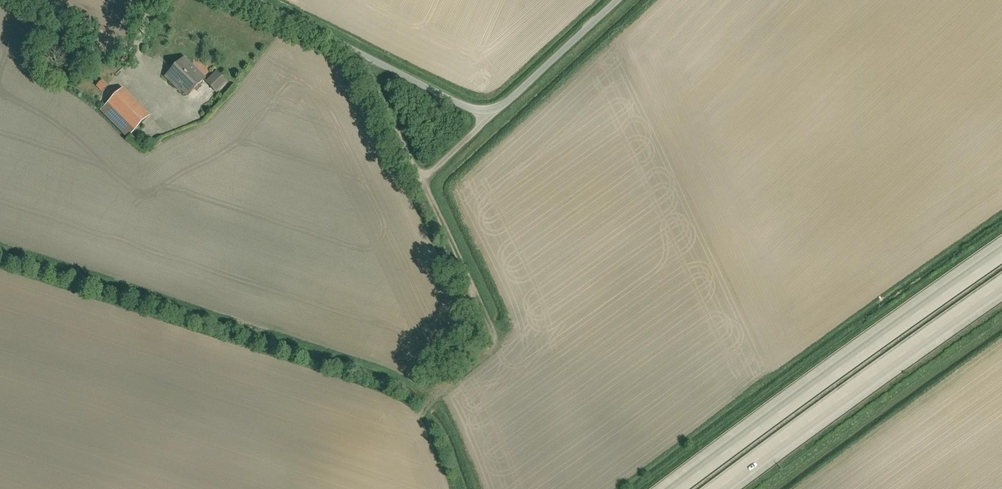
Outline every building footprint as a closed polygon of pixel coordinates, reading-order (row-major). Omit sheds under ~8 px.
[(206,82),(184,59),(167,75),(189,98),(206,82)] [(120,88),(101,109),(130,135),(148,114),(120,88)]
